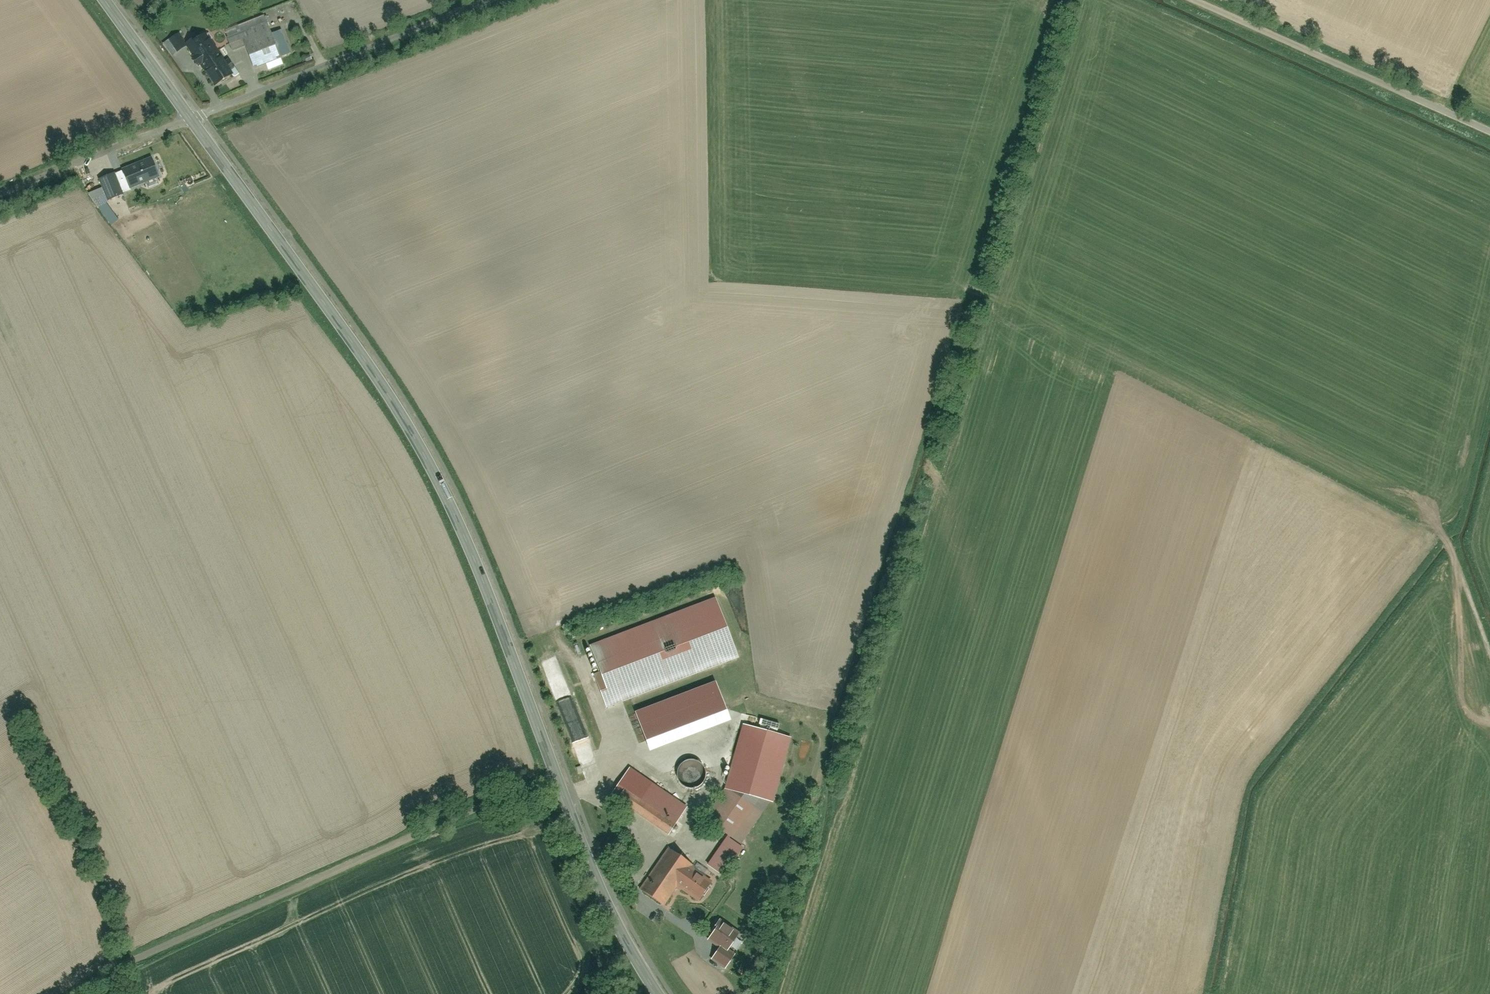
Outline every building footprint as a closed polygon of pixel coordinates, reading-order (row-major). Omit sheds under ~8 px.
[(250,48),(258,70),(284,60),(267,17),(227,32),(235,54),(250,48)] [(212,34),(188,50),(213,88),(237,73),(212,34)] [(133,187),(133,189),(163,178),(156,161),(127,172),(133,187)] [(117,176),(122,191),(133,187),(127,172),(117,176)] [(100,182),(108,201),(123,195),(115,175),(100,182)] [(682,781),(683,783),(685,787),(688,789),(693,791),(698,791),(703,789),(707,785),(709,780),(709,775),(708,770),(705,766),(702,764),(698,762),(693,762),(688,764),(684,767),(682,772),(681,777),(682,781)] [(632,770),(613,798),(671,836),(689,809),(632,770)] [(727,790),(707,821),(730,835),(746,845),(766,814),(727,790)] [(710,867),(726,877),(746,845),(730,835),(710,867)] [(716,883),(694,869),(696,866),(669,849),(642,892),(669,909),(680,892),(702,905),(716,883)] [(727,951),(738,934),(719,921),(712,931),(714,932),(709,939),(727,951)]
